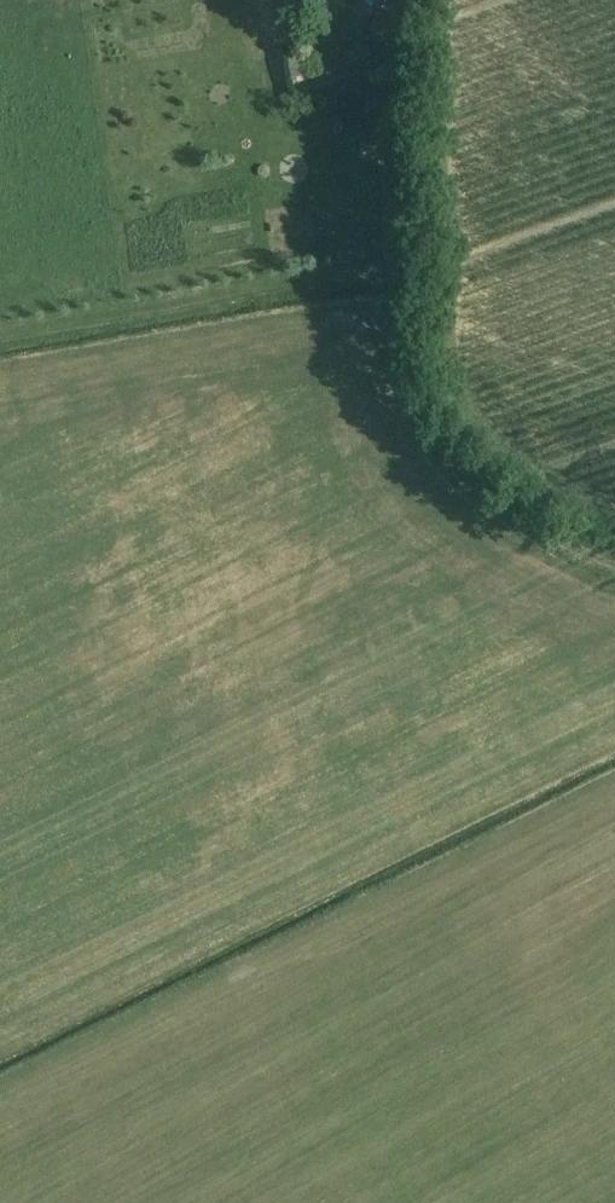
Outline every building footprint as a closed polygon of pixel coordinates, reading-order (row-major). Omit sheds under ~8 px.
[(364,5),(370,9),(385,7),(389,1),(388,0),(363,0),(364,5)]
